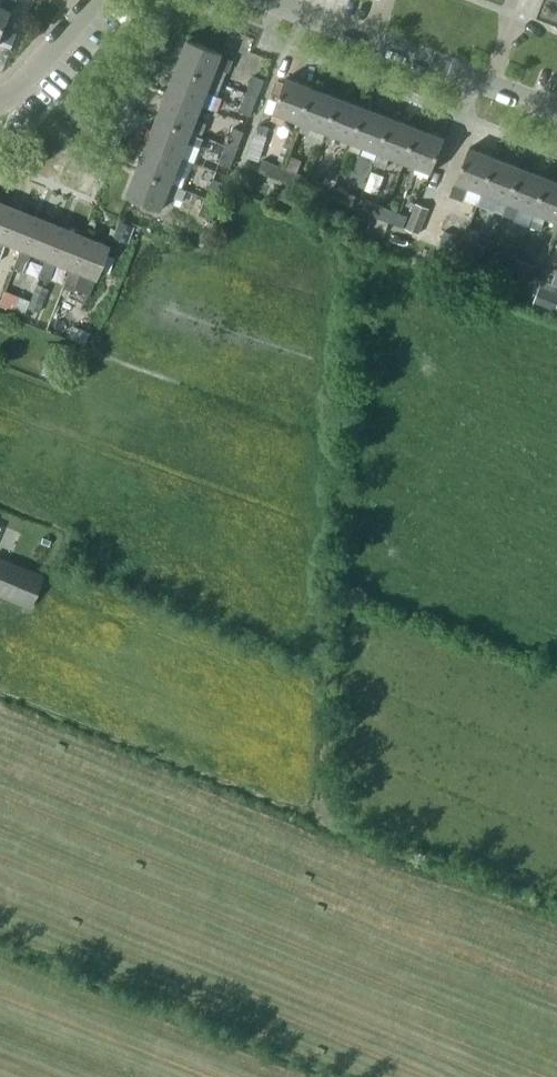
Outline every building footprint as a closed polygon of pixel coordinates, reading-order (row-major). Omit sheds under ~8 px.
[(13,8),(0,3),(0,42),(13,8)] [(177,66),(217,81),(223,83),(227,72),(216,67),(222,52),(187,39),(177,66)] [(202,105),(207,91),(219,95),(223,83),(217,81),(177,66),(168,92),(202,105)] [(253,74),(247,91),(257,95),(263,78),(253,74)] [(274,112),(299,121),(312,87),(288,77),(274,112)] [(337,96),(312,87),(299,121),(312,126),(325,131),(337,96)] [(250,113),(257,95),(247,91),(240,109),(250,113)] [(197,119),(202,105),(168,92),(158,117),(193,130),(202,134),(207,122),(197,119)] [(363,106),(337,96),(325,131),(328,132),(325,140),(334,144),(337,136),(350,141),(363,106)] [(354,142),(351,149),(361,153),(363,146),(377,151),(391,117),(363,106),(350,141),(354,142)] [(193,130),(158,117),(149,143),(183,156),(188,142),(192,133),(193,130)] [(391,156),(404,161),(417,127),(391,117),(377,151),(380,152),(376,163),(387,167),(391,156)] [(299,121),(296,128),(309,133),(312,126),(299,121)] [(242,130),(233,126),(227,143),(236,147),(242,130)] [(417,127),(404,161),(432,172),(445,137),(417,127)] [(192,133),(188,142),(197,145),(200,146),(203,137),(192,133)] [(149,143),(138,170),(172,182),(178,184),(182,175),(177,173),(183,156),(149,143)] [(229,165),(236,147),(227,143),(220,161),(229,165)] [(483,192),(497,157),(469,146),(452,193),(478,203),(483,191),(483,192)] [(497,157),(483,192),(478,204),(495,210),(500,198),(508,201),(521,166),(497,157)] [(259,170),(278,177),(282,167),(263,159),(259,170)] [(548,176),(521,166),(508,201),(503,213),(516,218),(521,206),(535,211),(548,176)] [(303,175),(282,167),(278,177),(299,185),(303,175)] [(162,209),(172,182),(138,170),(129,196),(162,209)] [(530,225),(543,230),(548,216),(556,220),(556,179),(548,176),(535,211),(530,225)] [(212,179),(206,196),(215,200),(222,183),(212,179)] [(310,190),(330,198),(333,187),(314,180),(310,190)] [(282,187),(277,199),(291,205),(296,193),(282,187)] [(355,195),(333,187),(330,198),(351,206),(355,195)] [(215,200),(206,196),(199,213),(209,217),(215,200)] [(363,210),(383,218),(387,207),(367,200),(363,210)] [(430,207),(416,202),(406,227),(420,233),(430,207)] [(8,207),(0,204),(0,227),(8,207)] [(439,204),(438,223),(450,224),(452,206),(439,204)] [(7,244),(20,248),(32,216),(8,207),(0,227),(0,261),(7,244)] [(387,207),(383,218),(402,225),(406,215),(387,207)] [(58,226),(32,216),(20,248),(12,268),(15,269),(23,272),(30,253),(45,258),(58,226)] [(118,219),(111,236),(119,239),(126,222),(118,219)] [(468,224),(462,237),(465,238),(479,244),(484,230),(468,224)] [(58,226),(45,258),(38,278),(48,282),(55,263),(71,269),(82,236),(58,226)] [(446,231),(442,242),(461,249),(465,238),(462,237),(446,231)] [(71,269),(63,288),(74,292),(81,273),(95,279),(108,246),(82,236),(71,269)] [(465,238),(461,249),(480,256),(484,246),(479,244),(465,238)] [(427,241),(421,257),(453,269),(459,253),(427,241)] [(492,262),(514,270),(518,259),(497,251),(492,262)] [(452,272),(477,282),(478,280),(484,264),(459,255),(453,270),(452,272)] [(518,259),(514,270),(532,277),(536,266),(518,259)] [(485,283),(484,285),(505,293),(506,292),(514,270),(492,262),(485,283)] [(39,311),(49,287),(37,282),(27,306),(39,311)] [(44,575),(0,557),(0,595),(31,608),(44,575)]
